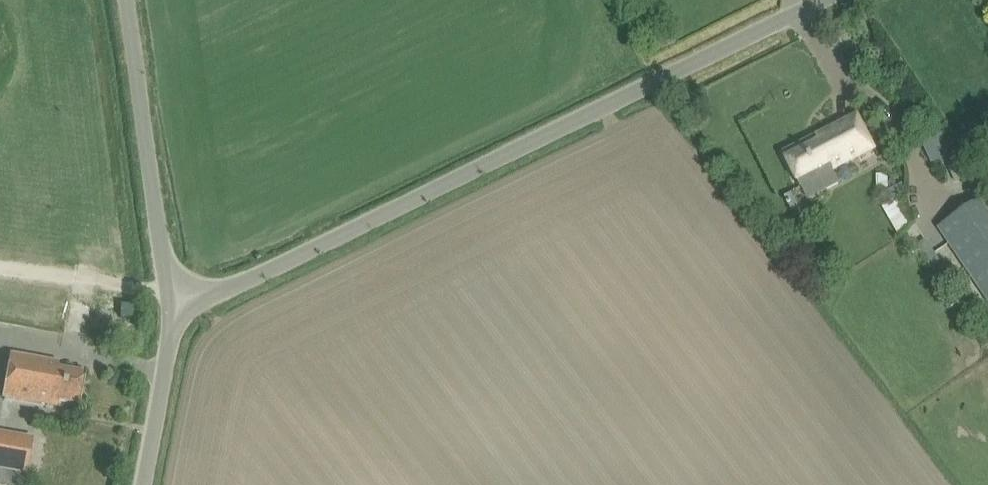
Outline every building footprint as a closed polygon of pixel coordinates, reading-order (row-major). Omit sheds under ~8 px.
[(858,113),(783,152),(800,186),(815,178),(822,192),(840,183),(833,169),(875,147),(858,113)] [(934,146),(927,149),(935,166),(954,157),(941,127),(928,133),(934,146)] [(977,130),(962,138),(971,153),(985,146),(977,130)] [(938,226),(987,299),(987,211),(980,200),(979,198),(938,226)] [(794,248),(787,253),(793,263),(801,258),(794,248)] [(60,362),(40,358),(10,354),(5,397),(54,404),(55,400),(81,404),(87,373),(59,368),(60,362)] [(0,432),(0,467),(26,472),(32,438),(0,432)]
